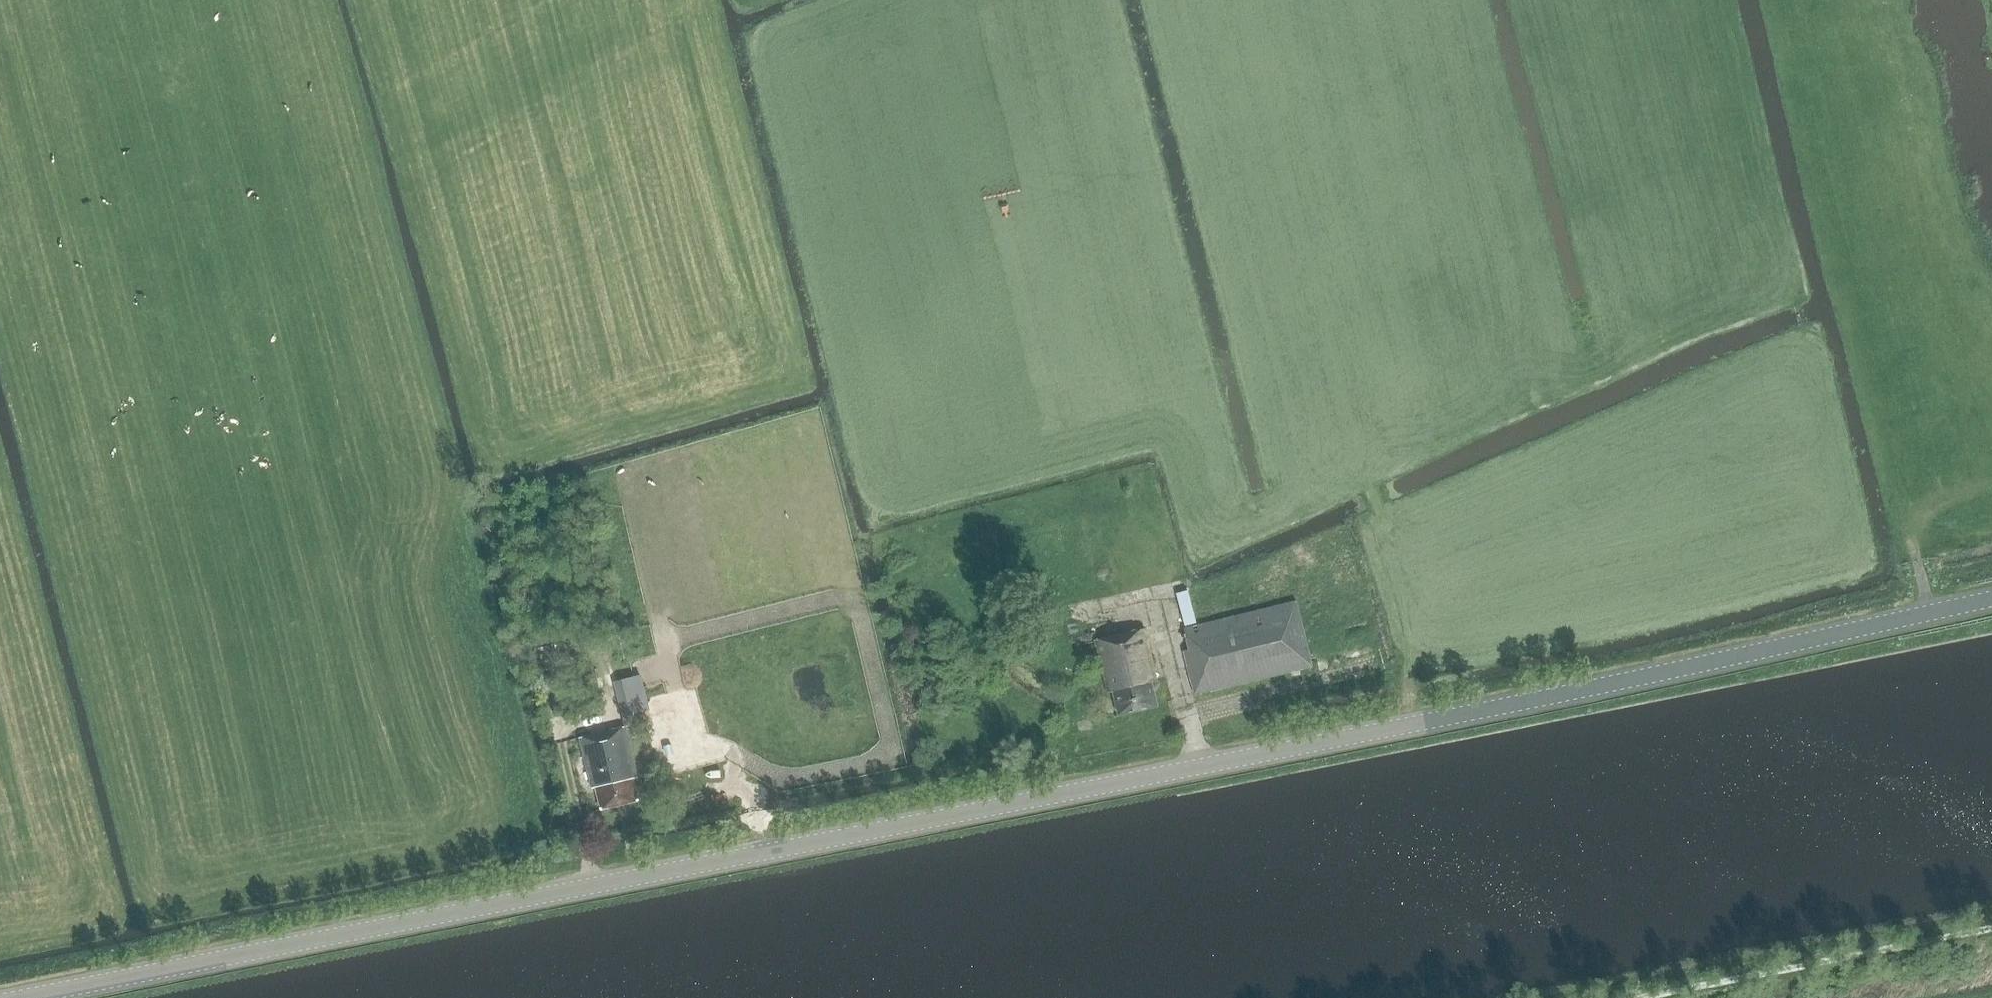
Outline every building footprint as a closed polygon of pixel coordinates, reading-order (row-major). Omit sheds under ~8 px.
[(1313,667),(1297,600),(1183,627),(1188,649),(1183,650),(1194,695),(1313,667)] [(1119,715),(1158,705),(1152,682),(1157,681),(1144,629),(1095,641),(1108,692),(1113,691),(1119,715)] [(601,810),(638,801),(632,778),(637,777),(626,730),(624,731),(620,729),(578,739),(591,789),(595,788),(601,810)]
